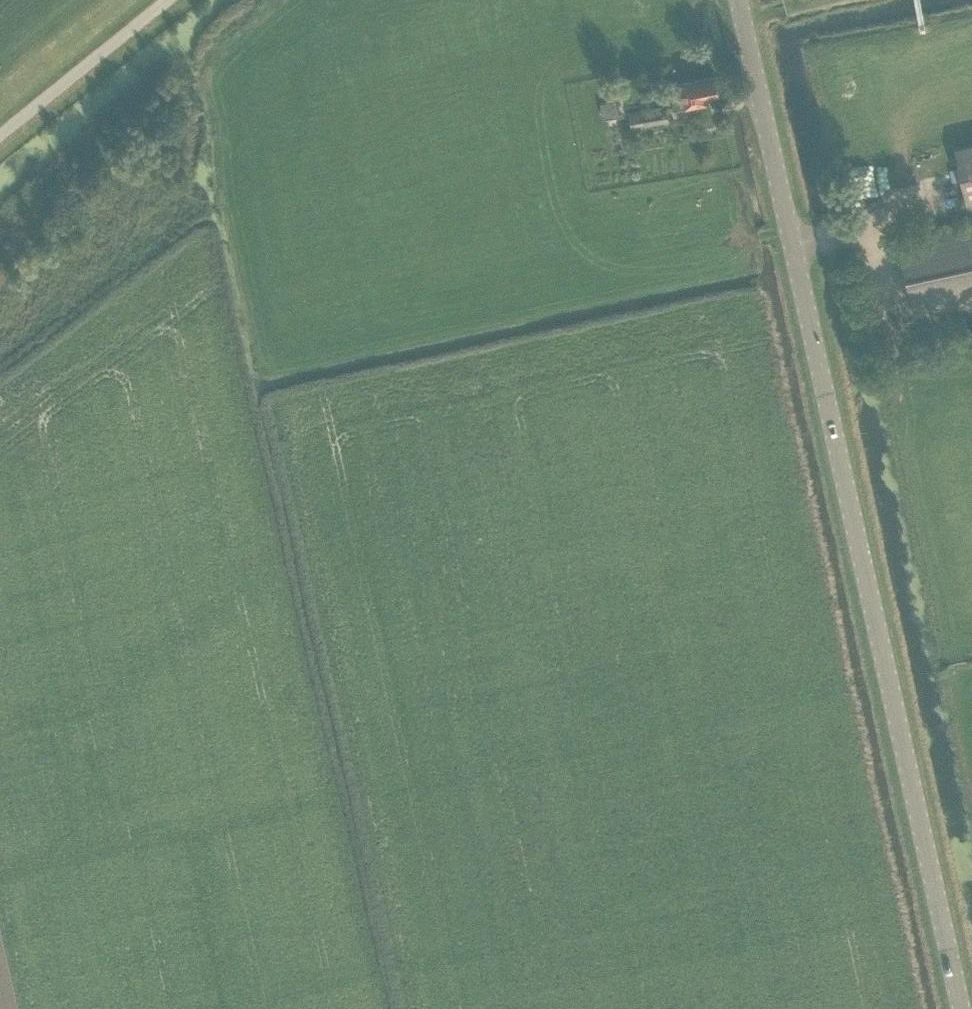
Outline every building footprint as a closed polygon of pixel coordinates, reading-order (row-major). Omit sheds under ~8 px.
[(707,97),(720,94),(716,75),(680,83),(669,85),(674,109),(686,107),(708,102),(707,97)] [(601,109),(604,120),(619,117),(616,101),(600,104),(601,109)] [(644,125),(667,120),(665,109),(641,113),(644,125)] [(956,147),(968,202),(971,201),(971,143),(956,147)] [(927,208),(954,204),(952,193),(925,198),(927,208)] [(971,305),(971,220),(899,237),(917,317),(971,305)]
